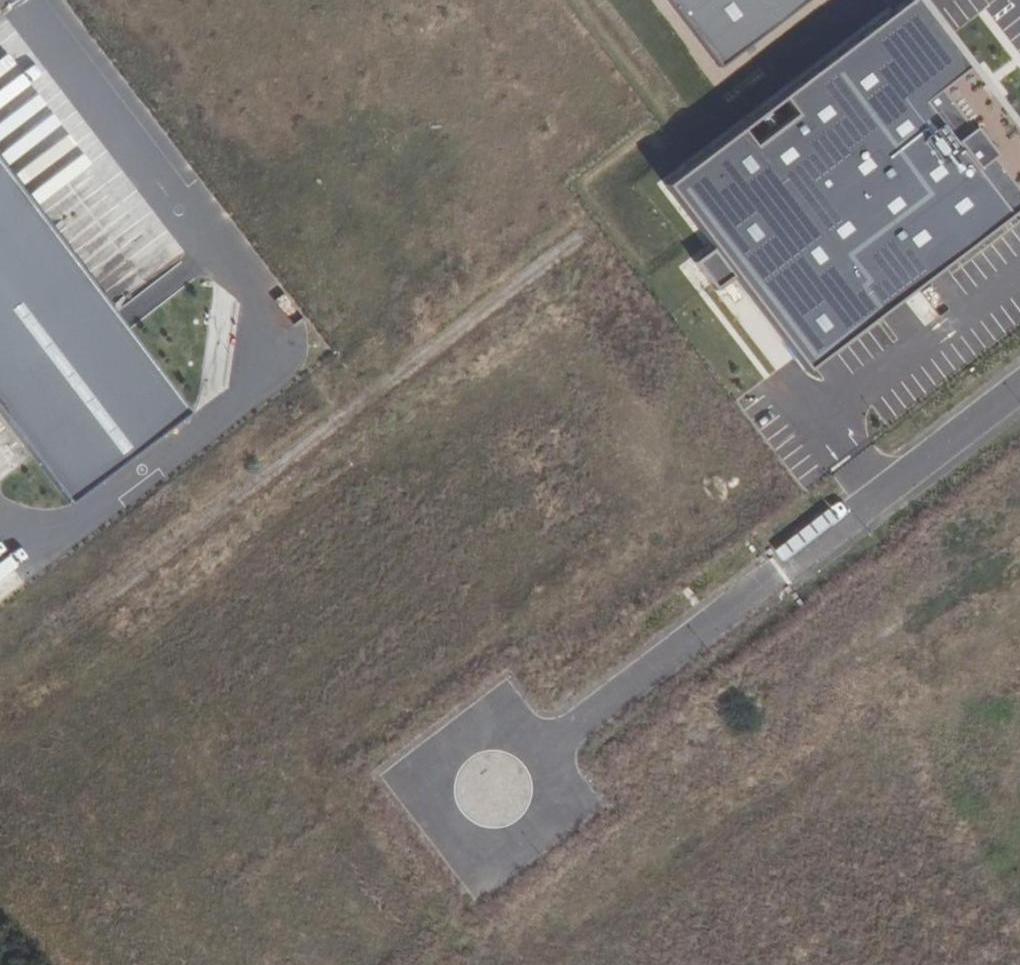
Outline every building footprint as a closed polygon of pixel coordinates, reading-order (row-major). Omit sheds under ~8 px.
[(720,68),(811,0),(669,0),(720,68)] [(189,412),(0,164),(0,415),(67,503),(189,412)]
